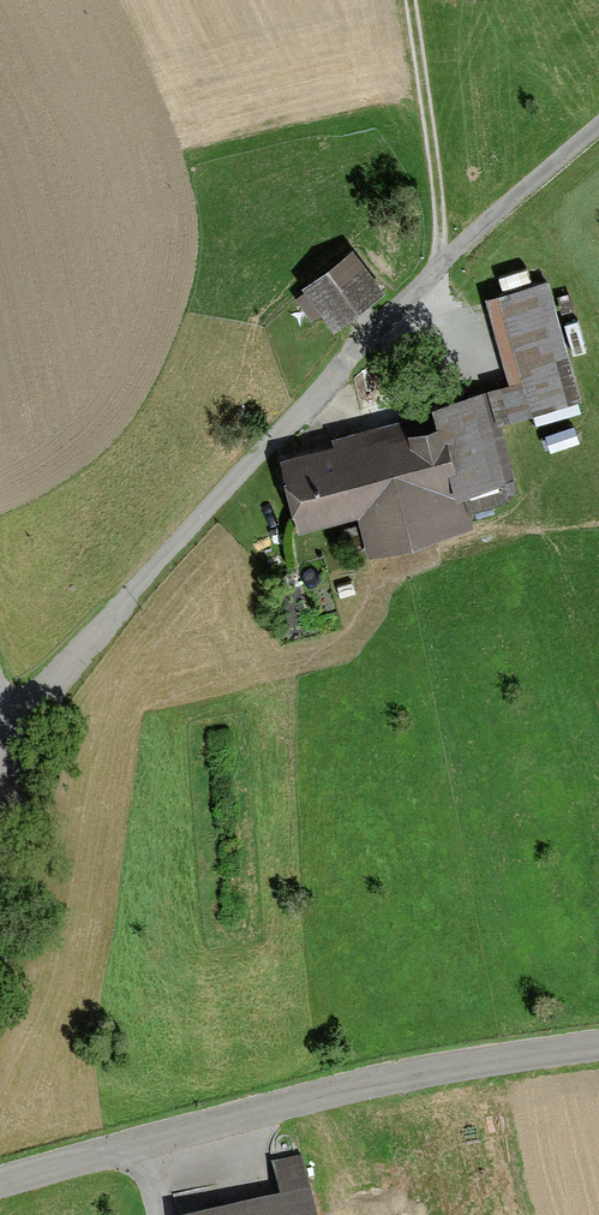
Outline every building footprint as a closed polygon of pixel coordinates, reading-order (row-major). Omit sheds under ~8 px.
[(353,247),(298,285),(328,327),(383,289),(353,247)] [(436,416),(279,458),(296,524),(357,508),(369,552),(472,524),(468,508),(520,494),(501,424),(582,402),(549,279),(490,295),(513,383),(433,404),(436,416)] [(323,1183),(310,1186),(303,1157),(271,1164),(279,1201),(215,1214),(330,1214),(323,1183)]
